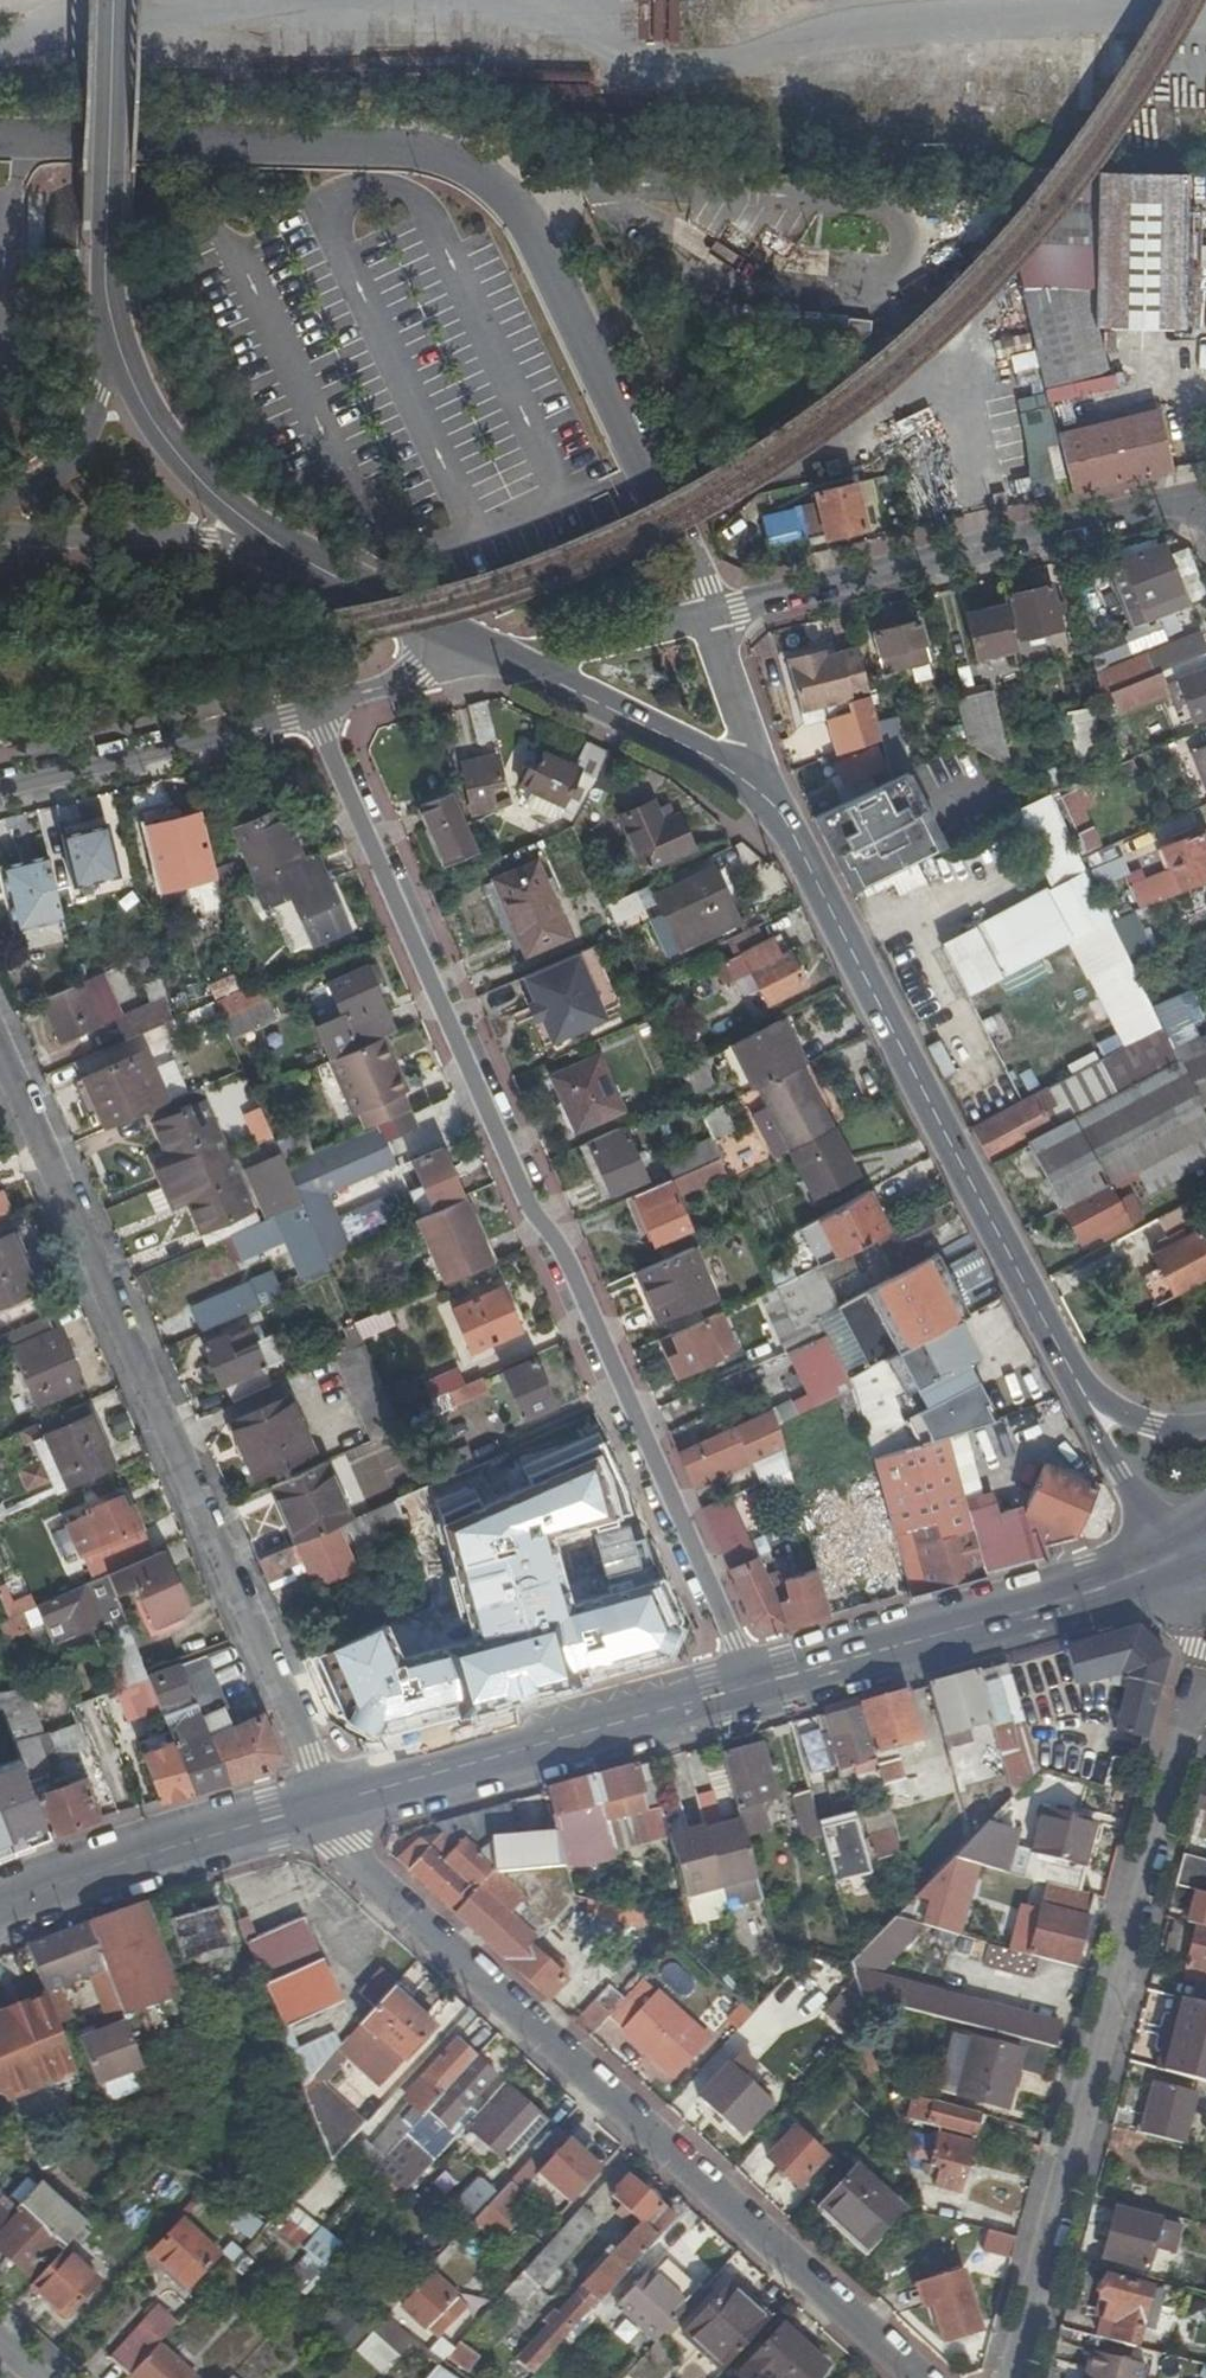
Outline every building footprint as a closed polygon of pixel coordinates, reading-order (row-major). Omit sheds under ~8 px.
[(654,40),(678,41),(679,0),(655,0),(654,40)] [(1185,174),(1098,173),(1097,199),(1095,290),(1095,305),(1182,307),(1185,174)] [(1003,196),(1017,254),(1025,288),(1075,290),(1095,290),(1097,199),(1071,199),(1003,196)] [(1075,290),(1025,288),(1051,393),(1097,381),(1075,290)] [(871,324),(844,321),(843,347),(846,345),(868,327),(871,324)] [(855,347),(868,335),(868,327),(846,345),(855,347)] [(1011,372),(1031,367),(1026,350),(1007,355),(1011,372)] [(1150,411),(1053,434),(1068,494),(1167,471),(1150,411)] [(753,519),(763,562),(796,554),(793,542),(820,536),(822,542),(862,533),(851,486),(810,496),(812,505),(753,519)] [(1100,571),(1120,615),(1171,595),(1152,550),(1100,571)] [(1001,598),(1013,643),(1030,639),(1059,632),(1047,586),(1001,598)] [(1171,595),(1120,615),(1127,631),(1177,611),(1171,595)] [(996,604),(957,612),(967,662),(1007,652),(1005,644),(996,604)] [(865,638),(875,677),(925,664),(915,625),(865,638)] [(1153,644),(1146,626),(1103,644),(1102,644),(1105,652),(1109,662),(1153,644)] [(1131,664),(1137,682),(1148,677),(1196,658),(1187,637),(1130,661),(1131,664)] [(1013,643),(1005,644),(1007,652),(1012,672),(1036,666),(1030,639),(1013,643)] [(1097,655),(1105,652),(1102,644),(1102,642),(1080,650),(1082,658),(1096,653),(1097,655)] [(851,659),(849,650),(817,658),(805,661),(803,655),(781,660),(793,711),(860,695),(851,659)] [(816,652),(803,655),(805,661),(817,658),(816,652)] [(1137,682),(1131,664),(1087,681),(1092,700),(1137,682)] [(1168,686),(1185,729),(1205,721),(1205,670),(1168,686)] [(1092,700),(1097,724),(1157,700),(1148,677),(1137,682),(1092,700)] [(955,743),(1011,775),(989,692),(946,702),(955,743)] [(483,703),(463,708),(471,739),(491,734),(483,703)] [(1080,712),(1058,718),(1070,767),(1092,762),(1080,712)] [(889,777),(898,772),(888,730),(870,734),(883,780),(889,777)] [(883,780),(866,742),(827,763),(834,777),(827,781),(835,803),(841,801),(883,780)] [(1191,752),(1205,788),(1205,746),(1191,752)] [(536,747),(514,787),(559,808),(561,809),(581,768),(536,747)] [(608,797),(624,764),(604,755),(588,786),(608,797)] [(491,760),(456,768),(467,816),(487,812),(482,788),(496,785),(491,760)] [(841,801),(835,803),(807,818),(843,893),(926,852),(889,777),(883,780),(841,801)] [(1062,797),(1069,814),(1083,807),(1075,790),(1062,797)] [(449,794),(415,807),(439,868),(475,853),(463,826),(449,794)] [(659,798),(624,814),(650,868),(700,844),(684,810),(679,813),(668,818),(662,806),(659,798)] [(674,800),(662,806),(668,818),(679,813),(674,800)] [(1083,807),(1069,814),(1086,851),(1100,844),(1083,807)] [(1070,830),(1061,812),(1038,824),(1047,842),(1068,832),(1070,830)] [(229,832),(255,894),(281,883),(299,875),(273,814),(229,832)] [(177,818),(141,826),(150,867),(186,859),(184,854),(177,818)] [(102,823),(55,835),(67,886),(113,876),(102,823)] [(968,997),(1112,920),(1082,857),(1070,830),(1068,832),(1078,853),(1057,863),(1064,876),(1063,877),(1065,882),(942,949),(968,997)] [(1205,882),(1205,830),(1164,849),(1181,892),(1205,882)] [(1142,832),(1119,840),(1127,863),(1149,855),(1142,832)] [(204,848),(184,854),(186,859),(199,915),(219,910),(215,892),(208,866),(204,848)] [(0,866),(0,886),(11,929),(57,919),(41,856),(0,866)] [(219,910),(247,898),(231,860),(208,866),(215,892),(219,910)] [(531,863),(486,882),(519,959),(564,940),(531,863)] [(717,865),(652,896),(657,905),(662,918),(678,950),(730,925),(718,899),(730,894),(717,865)] [(299,875),(281,883),(287,900),(303,944),(307,953),(346,939),(316,868),(299,875)] [(255,894),(253,895),(261,910),(269,906),(270,908),(287,900),(281,883),(255,894)] [(633,895),(640,913),(657,905),(652,896),(649,887),(633,895)] [(603,909),(611,927),(640,913),(633,895),(627,897),(603,909)] [(287,900),(270,908),(288,950),(303,944),(287,900)] [(1132,909),(1111,918),(1123,945),(1144,936),(1132,909)] [(662,918),(651,925),(669,962),(681,956),(678,950),(662,918)] [(726,944),(733,963),(765,946),(758,928),(726,944)] [(748,974),(764,1006),(801,986),(776,940),(765,946),(733,963),(712,975),(719,989),(748,974)] [(911,966),(936,1014),(968,997),(942,949),(911,966)] [(531,971),(517,977),(546,1044),(601,1019),(598,1013),(571,953),(531,971)] [(312,1031),(327,1063),(384,1038),(390,1035),(367,985),(360,969),(321,986),(324,992),(319,994),(323,1004),(329,1001),(337,1019),(312,1031)] [(74,983),(37,1000),(58,1045),(96,1027),(94,1022),(110,1014),(102,997),(108,994),(97,973),(74,983)] [(681,988),(690,1004),(714,992),(706,976),(681,988)] [(213,1014),(222,1035),(267,1015),(259,994),(213,1014)] [(169,1021),(163,998),(135,1010),(139,1017),(147,1031),(169,1021)] [(147,1031),(139,1017),(116,1027),(124,1041),(147,1031)] [(779,1019),(730,1044),(751,1090),(793,1069),(803,1064),(779,1019)] [(1061,1143),(1187,1077),(1174,1049),(1163,1028),(1117,1054),(993,1119),(974,1129),(990,1160),(991,1160),(1012,1148),(1053,1127),(1061,1143)] [(1204,1113),(1205,1113),(1205,1036),(1174,1049),(1187,1077),(1204,1113)] [(327,1063),(325,1064),(347,1113),(353,1111),(361,1130),(373,1125),(410,1109),(402,1090),(407,1087),(384,1038),(327,1063)] [(140,1053),(80,1081),(102,1132),(148,1112),(162,1106),(140,1053)] [(546,1078),(569,1131),(616,1111),(593,1057),(546,1078)] [(676,1072),(686,1095),(710,1082),(699,1059),(676,1072)] [(746,1115),(768,1157),(780,1151),(827,1128),(793,1069),(751,1090),(749,1091),(759,1109),(746,1115)] [(1203,1114),(1204,1113),(1187,1077),(1061,1143),(1073,1166),(1048,1179),(1055,1193),(1203,1114)] [(225,1158),(196,1091),(162,1106),(148,1112),(166,1159),(153,1164),(162,1186),(163,1186),(225,1158)] [(282,1170),(298,1206),(302,1215),(327,1204),(323,1193),(389,1165),(386,1158),(380,1143),(428,1121),(419,1105),(410,1109),(373,1125),(374,1129),(282,1170)] [(704,1135),(708,1143),(724,1135),(711,1110),(697,1118),(704,1135)] [(1204,1113),(1203,1114),(1055,1193),(1058,1198),(1082,1241),(1102,1230),(1105,1237),(1137,1221),(1138,1211),(1131,1198),(1118,1204),(1108,1184),(1136,1169),(1150,1195),(1202,1166),(1205,1174),(1205,1117),(1204,1113)] [(618,1126),(579,1143),(605,1197),(642,1180),(618,1126)] [(1032,1150),(1048,1179),(1073,1166),(1061,1143),(1053,1127),(1012,1148),(1017,1158),(1032,1150)] [(827,1128),(780,1151),(806,1201),(852,1176),(827,1128)] [(283,1139),(292,1161),(313,1152),(303,1131),(283,1139)] [(655,1156),(665,1179),(714,1157),(708,1143),(704,1135),(655,1156)] [(434,1149),(405,1161),(428,1210),(456,1198),(434,1149)] [(665,1179),(628,1195),(651,1247),(687,1231),(672,1197),(721,1175),(714,1157),(665,1179)] [(227,1236),(253,1225),(225,1158),(163,1186),(173,1208),(186,1203),(205,1246),(227,1236)] [(277,1158),(248,1170),(269,1218),(298,1206),(282,1170),(280,1166),(277,1158)] [(861,1189),(795,1224),(814,1265),(882,1230),(861,1189)] [(428,1210),(410,1218),(440,1282),(492,1259),(463,1195),(456,1198),(428,1210)] [(1194,1198),(1131,1233),(1144,1257),(1152,1253),(1160,1267),(1142,1276),(1156,1302),(1205,1276),(1205,1244),(1198,1229),(1205,1225),(1205,1217),(1194,1198)] [(345,1246),(327,1204),(302,1215),(320,1257),(345,1246)] [(253,1225),(227,1236),(236,1257),(282,1238),(299,1277),(324,1266),(320,1257),(302,1215),(298,1206),(269,1218),(253,1225)] [(928,1230),(920,1214),(884,1233),(883,1234),(896,1259),(919,1246),(915,1238),(928,1230)] [(31,1287),(8,1235),(7,1233),(0,1236),(0,1301),(31,1287)] [(643,1288),(657,1321),(707,1300),(685,1247),(628,1272),(637,1291),(643,1288)] [(896,1343),(949,1317),(961,1311),(929,1251),(858,1287),(890,1346),(896,1343)] [(812,1310),(795,1276),(771,1288),(788,1323),(805,1313),(812,1310)] [(188,1309),(197,1331),(251,1307),(242,1285),(188,1309)] [(446,1310),(466,1353),(513,1332),(494,1288),(446,1310)] [(771,1288),(758,1294),(782,1348),(788,1346),(816,1333),(805,1313),(788,1323),(771,1288)] [(349,1323),(355,1338),(390,1324),(382,1308),(378,1310),(349,1323)] [(0,1335),(0,1357),(9,1353),(33,1407),(80,1387),(56,1329),(49,1332),(43,1317),(0,1335)] [(890,1346),(843,1371),(856,1398),(850,1401),(865,1455),(897,1445),(938,1432),(976,1420),(953,1375),(936,1384),(933,1379),(971,1359),(949,1317),(896,1343),(890,1346)] [(713,1357),(696,1320),(666,1333),(672,1347),(660,1353),(670,1375),(713,1357)] [(788,1346),(796,1364),(825,1349),(816,1333),(788,1346)] [(219,1335),(196,1345),(212,1385),(215,1384),(254,1367),(257,1366),(249,1344),(227,1352),(226,1353),(219,1335)] [(358,1344),(326,1358),(364,1443),(396,1429),(390,1416),(358,1344)] [(825,1349),(796,1364),(815,1401),(846,1386),(825,1349)] [(527,1362),(494,1379),(509,1417),(519,1420),(546,1406),(527,1362)] [(215,1384),(223,1403),(263,1386),(254,1367),(215,1384)] [(488,1389),(481,1375),(411,1406),(416,1416),(433,1408),(432,1404),(457,1393),(460,1400),(460,1401),(488,1389)] [(672,1451),(687,1483),(746,1457),(777,1443),(772,1424),(792,1413),(781,1388),(763,1396),(769,1408),(672,1451)] [(220,1426),(246,1481),(304,1454),(278,1399),(220,1426)] [(86,1414),(80,1403),(18,1431),(21,1443),(28,1440),(42,1434),(86,1414)] [(86,1414),(42,1434),(65,1487),(111,1467),(88,1413),(86,1414)] [(897,1445),(865,1455),(884,1521),(890,1546),(910,1542),(964,1527),(963,1524),(938,1432),(897,1445)] [(42,1434),(28,1440),(35,1458),(45,1481),(50,1493),(65,1487),(42,1434)] [(400,1660),(385,1622),(304,1655),(331,1722),(368,1742),(514,1698),(679,1647),(684,1629),(662,1575),(574,1599),(554,1540),(637,1513),(607,1439),(435,1511),(478,1641),(400,1660)] [(45,1481),(35,1458),(11,1467),(20,1493),(45,1481)] [(964,1527),(977,1569),(1039,1552),(1037,1543),(1069,1533),(1087,1485),(1039,1461),(1019,1508),(963,1524),(964,1527)] [(321,1462),(266,1486),(289,1541),(337,1521),(345,1517),(321,1462)] [(102,1495),(99,1488),(82,1494),(90,1508),(105,1501),(102,1495)] [(110,1492),(102,1495),(105,1501),(112,1498),(110,1492)] [(826,1615),(811,1564),(761,1579),(736,1494),(704,1503),(744,1640),(826,1615)] [(119,1511),(112,1498),(105,1501),(90,1508),(80,1511),(83,1517),(77,1520),(92,1548),(103,1574),(148,1555),(127,1507),(119,1511)] [(345,1517),(337,1521),(340,1529),(348,1526),(351,1534),(390,1518),(383,1501),(345,1517)] [(69,1559),(92,1548),(77,1520),(76,1518),(56,1529),(69,1559)] [(964,1527),(910,1542),(923,1584),(977,1569),(964,1527)] [(570,1545),(580,1575),(599,1569),(595,1558),(629,1547),(622,1528),(570,1545)] [(332,1529),(291,1546),(309,1585),(349,1567),(332,1529)] [(910,1542),(890,1546),(894,1561),(902,1589),(923,1584),(910,1542)] [(251,1558),(258,1574),(293,1560),(285,1543),(251,1558)] [(92,1548),(69,1559),(80,1584),(103,1574),(92,1548)] [(103,1574),(111,1595),(133,1585),(152,1625),(187,1609),(169,1571),(159,1551),(148,1555),(103,1574)] [(95,1625),(80,1584),(33,1604),(40,1624),(52,1618),(56,1628),(68,1623),(73,1635),(95,1625)] [(842,1588),(824,1588),(824,1608),(843,1608),(842,1588)] [(111,1595),(97,1600),(122,1662),(135,1658),(111,1595)] [(28,1627),(20,1610),(0,1619),(0,1638),(28,1627)] [(1129,1627),(1059,1645),(1069,1681),(1113,1670),(1116,1679),(1120,1681),(1108,1735),(1139,1743),(1161,1656),(1129,1627)] [(230,1724),(200,1653),(171,1667),(202,1736),(230,1724)] [(122,1662),(110,1666),(126,1707),(151,1699),(143,1678),(141,1673),(135,1658),(122,1662)] [(1024,1770),(999,1662),(968,1671),(980,1721),(999,1801),(1023,1775),(1022,1774),(1022,1773),(1022,1771),(1023,1770),(1024,1770)] [(171,1667),(143,1678),(151,1699),(168,1744),(186,1790),(221,1780),(202,1736),(171,1667)] [(919,1685),(933,1734),(980,1721),(968,1671),(919,1685)] [(0,1689),(0,1719),(15,1758),(42,1832),(96,1815),(81,1774),(62,1781),(61,1782),(43,1736),(24,1685),(0,1689)] [(852,1708),(865,1751),(887,1745),(905,1741),(907,1749),(918,1746),(902,1689),(850,1703),(852,1708)] [(817,1717),(831,1768),(867,1758),(865,1751),(852,1708),(817,1717)] [(230,1724),(202,1736),(221,1780),(265,1768),(272,1754),(256,1713),(230,1724)] [(717,1753),(734,1808),(775,1796),(759,1741),(717,1753)] [(168,1744),(138,1756),(154,1799),(186,1790),(168,1744)] [(867,1758),(868,1765),(891,1759),(887,1745),(865,1751),(867,1758)] [(949,1793),(938,1754),(903,1763),(906,1772),(912,1770),(920,1800),(949,1793)] [(1126,1792),(1133,1765),(1107,1757),(1100,1783),(1126,1792)] [(15,1758),(0,1764),(0,1848),(42,1832),(15,1758)] [(904,1805),(891,1759),(868,1765),(881,1810),(904,1805)] [(643,1761),(631,1764),(644,1810),(656,1807),(643,1761)] [(631,1764),(588,1776),(602,1823),(610,1850),(663,1835),(656,1807),(644,1810),(631,1764)] [(539,1790),(555,1837),(602,1823),(588,1776),(539,1790)] [(1193,1804),(1205,1808),(1205,1778),(1199,1776),(1193,1804)] [(818,1829),(806,1789),(789,1793),(799,1833),(818,1829)] [(1038,1808),(1021,1879),(1037,1883),(1075,1894),(1092,1821),(1038,1808)] [(700,1822),(663,1832),(686,1922),(714,1915),(711,1907),(722,1904),(719,1889),(754,1880),(736,1815),(700,1824),(700,1822)] [(861,1874),(847,1822),(818,1829),(833,1882),(861,1874)] [(894,1854),(886,1828),(863,1835),(871,1860),(894,1854)] [(1009,1839),(973,1829),(961,1842),(946,1860),(1001,1874),(1009,1839)] [(416,1837),(394,1858),(451,1910),(492,1866),(478,1853),(463,1839),(462,1838),(452,1849),(443,1858),(428,1844),(426,1846),(416,1837)] [(443,1858),(452,1849),(443,1841),(428,1844),(443,1858)] [(1169,1884),(1188,1890),(1205,1895),(1205,1847),(1203,1858),(1177,1851),(1169,1884)] [(563,1863),(559,1851),(520,1853),(520,1859),(514,1859),(514,1865),(563,1863)] [(520,1859),(520,1853),(478,1853),(492,1866),(514,1865),(514,1859),(520,1859)] [(553,1886),(570,1889),(563,1863),(514,1865),(492,1866),(451,1910),(505,1960),(526,1935),(528,1933),(564,1896),(553,1886)] [(1075,1894),(1037,1883),(1019,1956),(1031,1959),(1064,1968),(1082,1896),(1075,1894)] [(234,1918),(225,1890),(213,1895),(215,1906),(170,1917),(181,1954),(226,1942),(230,1952),(243,1947),(234,1918)] [(1188,1890),(1180,1921),(1190,1924),(1205,1928),(1205,1895),(1188,1890)] [(594,1901),(593,1911),(638,1922),(641,1909),(626,1904),(588,1894),(586,1900),(594,1901)] [(139,1904),(84,1923),(112,2003),(135,1995),(150,1990),(142,1967),(158,1962),(139,1904)] [(241,1916),(234,1918),(243,1947),(261,2000),(266,2018),(273,2016),(276,2024),(280,2023),(297,2017),(283,1975),(312,1965),(306,1950),(297,1922),(248,1937),(241,1916)] [(112,2003),(84,1923),(20,1947),(37,1989),(52,1984),(83,1974),(98,2018),(115,2012),(112,2003)] [(1190,1924),(1180,1965),(1192,1968),(1190,1977),(1205,1981),(1205,1928),(1190,1924)] [(560,1961),(528,1933),(526,1935),(505,1960),(544,1995),(560,1977),(558,1974),(561,1971),(560,1961)] [(879,1933),(862,1952),(875,1964),(891,1945),(879,1933)] [(992,1937),(989,1949),(1019,1956),(1013,1950),(1015,1943),(992,1937)] [(980,1946),(975,1966),(1027,1978),(1031,1959),(1019,1956),(989,1949),(980,1946)] [(387,1974),(374,1963),(350,1991),(362,2002),(387,1974)] [(362,2002),(337,2029),(381,2067),(423,2020),(396,1995),(402,1988),(387,1974),(362,2002)] [(1047,2046),(1051,2027),(852,1977),(852,1979),(857,1999),(919,2013),(1047,2046)] [(606,2011),(603,2013),(669,2076),(703,2040),(635,1978),(619,1996),(606,2011)] [(852,1979),(838,1983),(853,2033),(864,2020),(857,1999),(852,1979)] [(60,2007),(52,1984),(37,1989),(40,1998),(45,2012),(60,2007)] [(606,2011),(619,1996),(610,1986),(595,2002),(606,2011)] [(603,2013),(606,2011),(595,2002),(578,1987),(558,2008),(586,2033),(603,2013)] [(150,1990),(135,1995),(144,2023),(159,2018),(150,1990)] [(1174,1995),(1156,2068),(1205,2080),(1205,2003),(1174,1995)] [(0,2013),(0,2099),(68,2073),(52,2030),(45,2012),(40,1998),(0,2013)] [(744,2014),(736,2006),(722,2020),(731,2029),(734,2025),(744,2014)] [(287,2046),(280,2023),(276,2024),(273,2016),(266,2018),(277,2051),(287,2046)] [(90,2036),(72,2042),(89,2088),(135,2070),(131,2058),(126,2044),(117,2018),(99,2024),(102,2032),(90,2036)] [(864,2020),(853,2033),(870,2093),(885,2087),(882,2081),(877,2063),(864,2020)] [(102,2032),(99,2024),(87,2027),(90,2036),(102,2032)] [(731,2029),(683,2083),(727,2122),(762,2082),(743,2065),(733,2056),(750,2037),(734,2025),(731,2029)] [(327,2040),(319,2028),(287,2046),(277,2051),(288,2084),(307,2063),(327,2040)] [(413,2108),(466,2048),(447,2031),(415,2066),(420,2070),(398,2094),(413,2108)] [(946,2031),(931,2088),(1001,2105),(1014,2049),(1015,2047),(946,2031)] [(760,2046),(750,2037),(733,2056),(743,2065),(760,2046)] [(179,2038),(165,2043),(174,2069),(189,2064),(179,2038)] [(165,2043),(147,2051),(157,2082),(177,2075),(174,2069),(165,2043)] [(380,2165),(397,2181),(456,2114),(465,2103),(457,2096),(485,2064),(466,2048),(413,2108),(401,2121),(397,2125),(407,2134),(380,2165)] [(157,2082),(147,2051),(131,2058),(135,2070),(144,2098),(161,2091),(157,2082)] [(360,2111),(307,2063),(288,2084),(313,2163),(360,2111)] [(898,2067),(877,2063),(882,2081),(896,2084),(898,2067)] [(465,2103),(456,2114),(499,2153),(537,2110),(500,2076),(483,2096),(476,2090),(465,2103)] [(1138,2132),(1179,2143),(1191,2092),(1150,2082),(1138,2132)] [(885,2087),(888,2113),(970,2131),(976,2111),(885,2087)] [(361,2142),(372,2153),(397,2125),(401,2121),(390,2110),(389,2110),(361,2142)] [(592,2158),(548,2119),(500,2174),(510,2183),(527,2166),(558,2194),(592,2158)] [(772,2153),(803,2183),(833,2153),(802,2123),(772,2153)] [(954,2189),(968,2138),(934,2129),(933,2134),(917,2130),(909,2160),(925,2165),(921,2180),(954,2189)] [(37,2146),(20,2154),(35,2188),(40,2182),(60,2160),(55,2149),(42,2155),(37,2146)] [(491,2184),(468,2164),(435,2200),(458,2220),(470,2207),(481,2194),(491,2184)] [(856,2167),(822,2206),(844,2224),(843,2226),(867,2246),(901,2204),(856,2167)] [(520,2344),(535,2359),(681,2200),(667,2188),(656,2200),(626,2171),(608,2191),(616,2199),(628,2210),(636,2217),(544,2318),(520,2344)] [(496,2207),(515,2187),(510,2183),(500,2174),(491,2184),(481,2194),(496,2207)] [(86,2226),(40,2182),(35,2188),(15,2209),(21,2216),(0,2238),(0,2248),(28,2275),(56,2246),(62,2252),(86,2226)] [(224,2202),(214,2194),(194,2216),(207,2227),(202,2232),(212,2241),(229,2223),(215,2211),(224,2202)] [(481,2194),(470,2207),(483,2219),(496,2207),(481,2194)] [(616,2199),(609,2205),(621,2217),(628,2210),(616,2199)] [(1112,2205),(1099,2255),(1141,2267),(1149,2237),(1166,2242),(1172,2221),(1112,2205)] [(299,2248),(317,2225),(292,2206),(274,2229),(299,2248)] [(229,2225),(247,2239),(259,2223),(241,2209),(229,2225)] [(496,2300),(513,2316),(594,2231),(591,2228),(597,2222),(583,2209),(496,2300)] [(149,2252),(184,2288),(217,2255),(181,2219),(149,2252)] [(1012,2231),(984,2224),(980,2249),(1006,2256),(1012,2231)] [(62,2252),(28,2288),(62,2320),(98,2282),(62,2252)] [(322,2268),(306,2255),(284,2281),(297,2295),(322,2268)] [(390,2295),(401,2282),(380,2264),(370,2276),(390,2295)] [(376,2310),(409,2336),(449,2294),(418,2264),(401,2282),(390,2295),(376,2310)] [(644,2264),(607,2302),(649,2340),(683,2301),(644,2264)] [(376,2310),(390,2295),(370,2276),(359,2266),(343,2284),(376,2310)] [(957,2266),(921,2272),(934,2335),(970,2327),(957,2266)] [(1150,2289),(1101,2276),(1094,2301),(1104,2304),(1097,2333),(1136,2342),(1150,2289)] [(732,2284),(685,2334),(725,2370),(771,2321),(732,2284)] [(105,2354),(124,2371),(151,2341),(159,2332),(170,2320),(152,2303),(105,2354)] [(331,2334),(345,2319),(331,2307),(317,2322),(331,2334)] [(373,2323),(356,2308),(345,2319),(331,2334),(349,2349),(373,2323)] [(743,2361),(762,2377),(809,2377),(824,2361),(778,2319),(743,2361)] [(366,2334),(352,2350),(378,2372),(392,2356),(366,2334)] [(439,2335),(425,2349),(436,2358),(449,2343),(439,2335)] [(123,2372),(129,2377),(185,2377),(189,2374),(151,2341),(124,2371),(123,2372)] [(477,2357),(459,2345),(442,2362),(460,2375),(477,2357)] [(1088,2347),(1079,2377),(1140,2377),(1145,2361),(1088,2347)] [(438,2367),(428,2377),(451,2377),(438,2367)]
